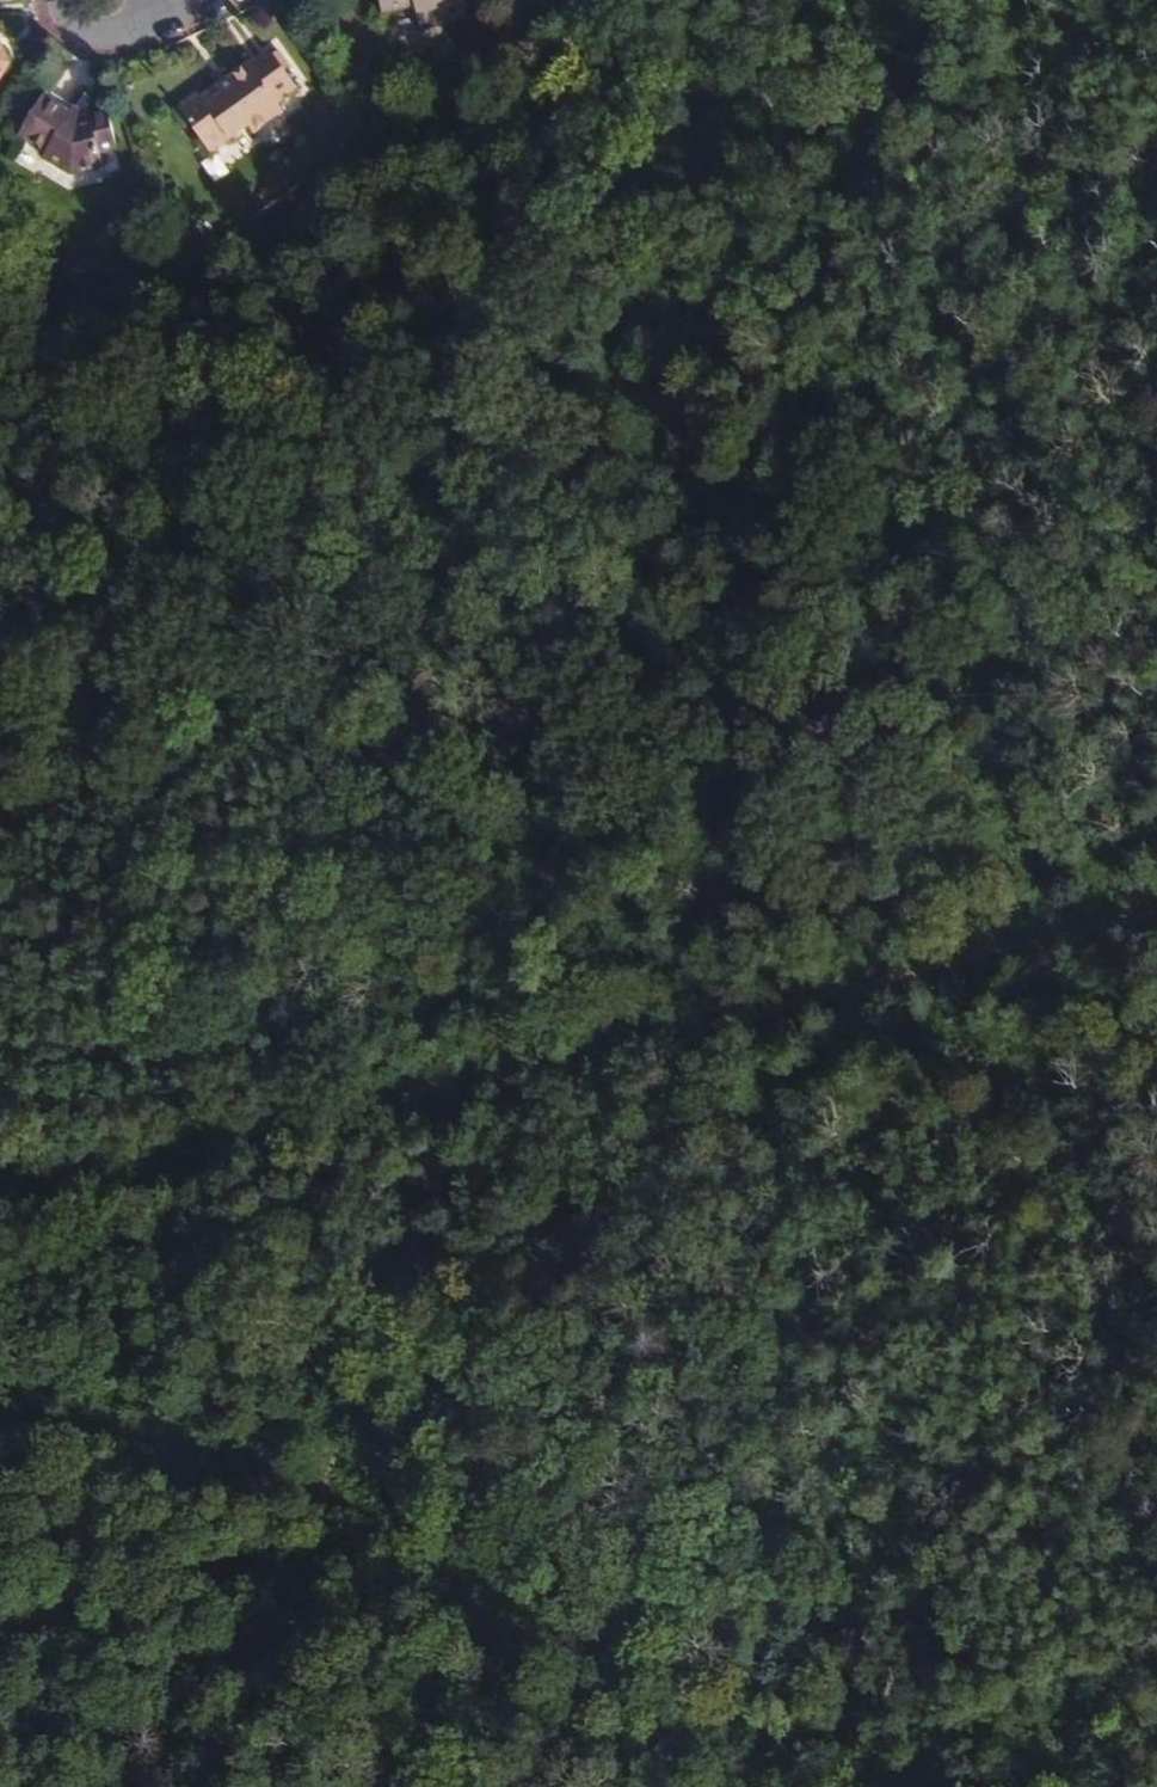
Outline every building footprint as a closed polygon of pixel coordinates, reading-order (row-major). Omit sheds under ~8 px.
[(464,0),(379,0),(382,13),(415,5),(421,31),(469,20),(464,0)] [(11,64),(0,44),(0,80),(11,64)] [(225,83),(203,99),(199,94),(179,109),(209,154),(247,126),(253,135),(283,113),(277,104),(298,90),(271,51),(225,83)] [(44,158),(71,174),(102,166),(99,154),(118,150),(110,114),(79,121),(63,112),(42,99),(20,135),(47,152),(44,158)] [(221,156),(204,162),(212,181),(228,175),(221,156)]
